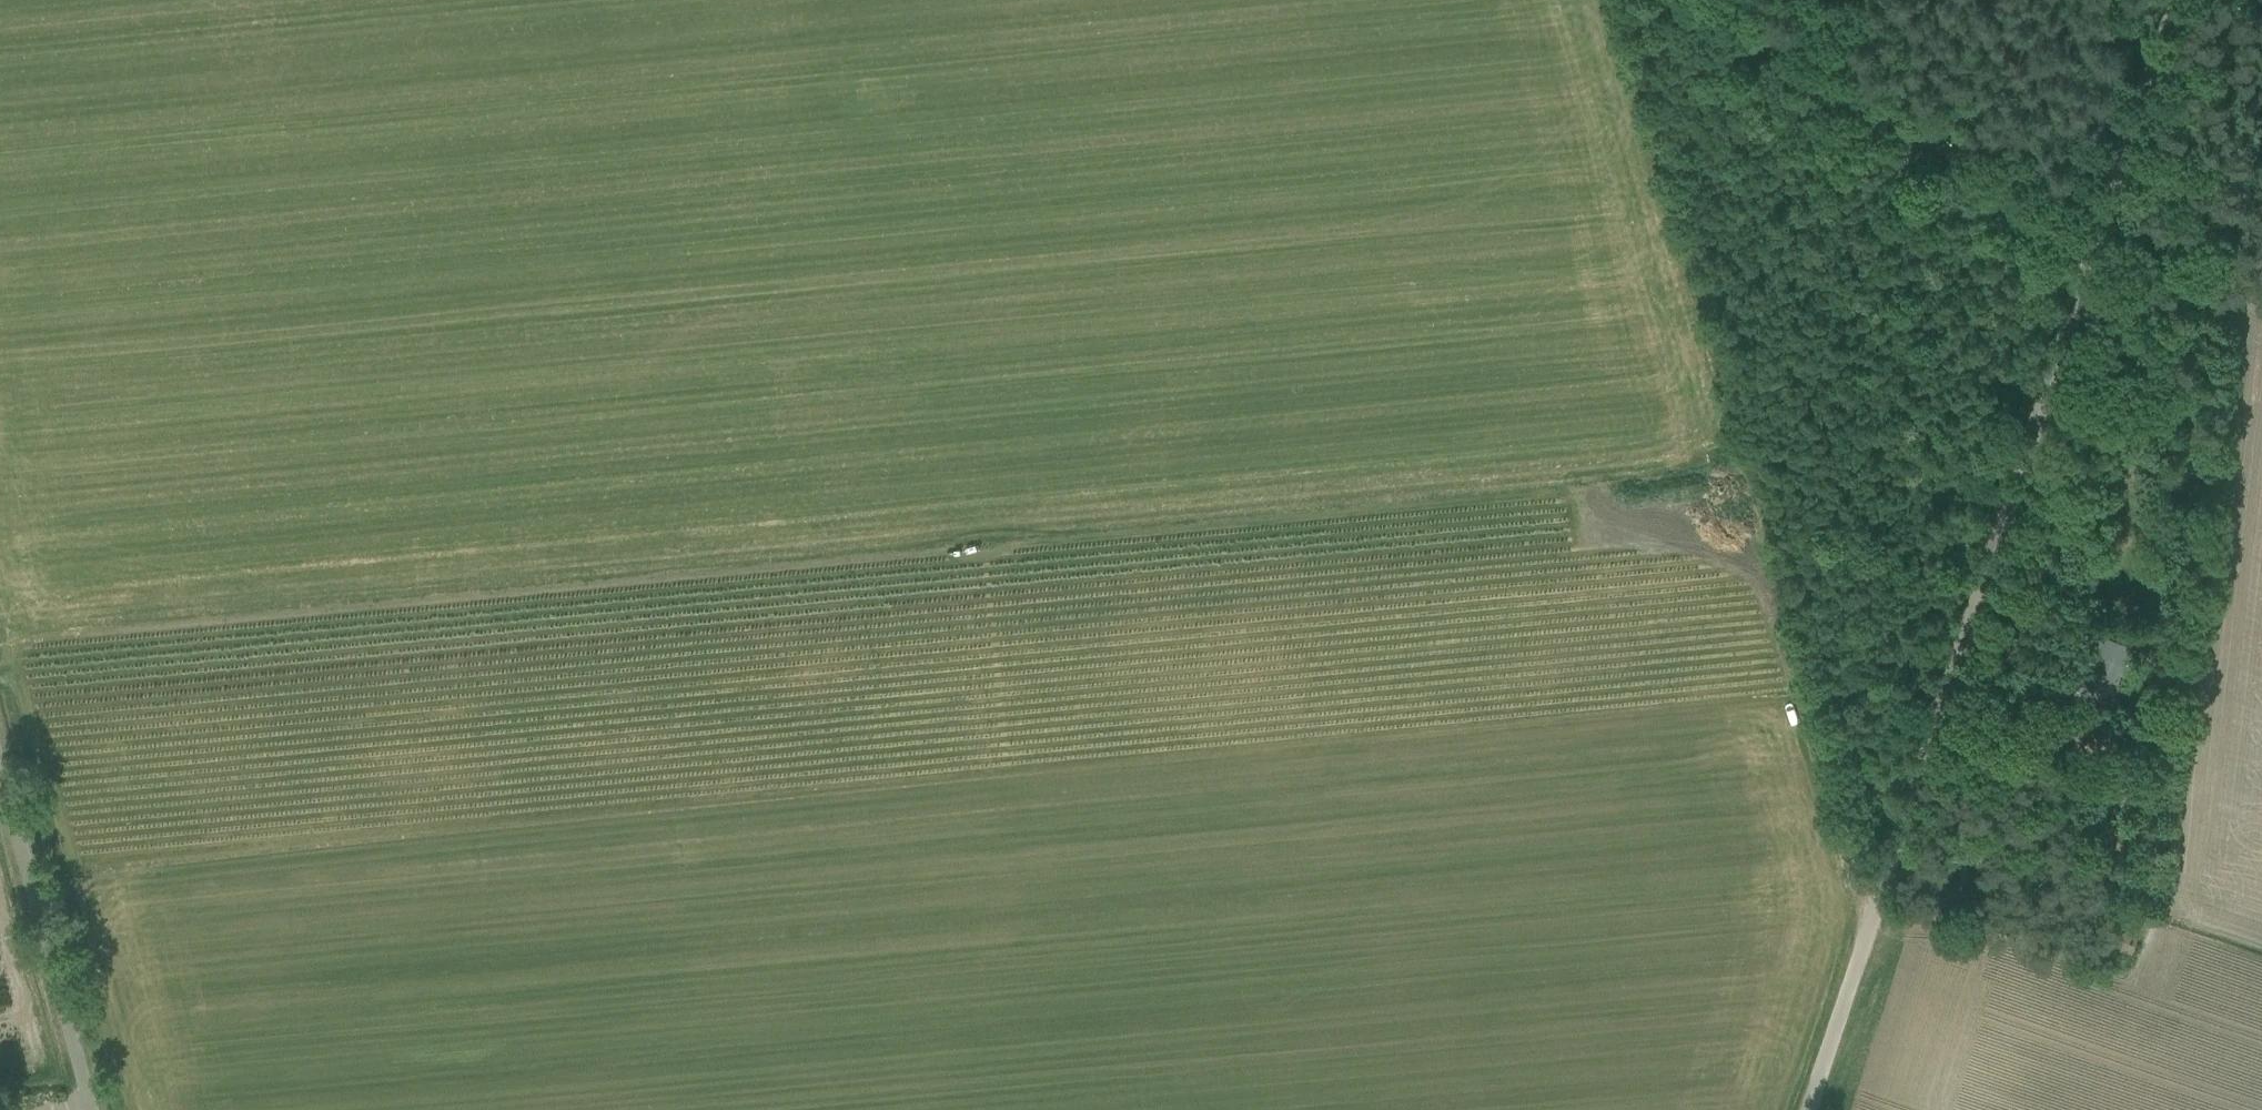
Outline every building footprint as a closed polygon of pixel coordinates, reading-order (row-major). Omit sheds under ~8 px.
[(2081,683),(2078,690),(2110,702),(2128,653),(2101,643),(2085,685),(2081,683)]
